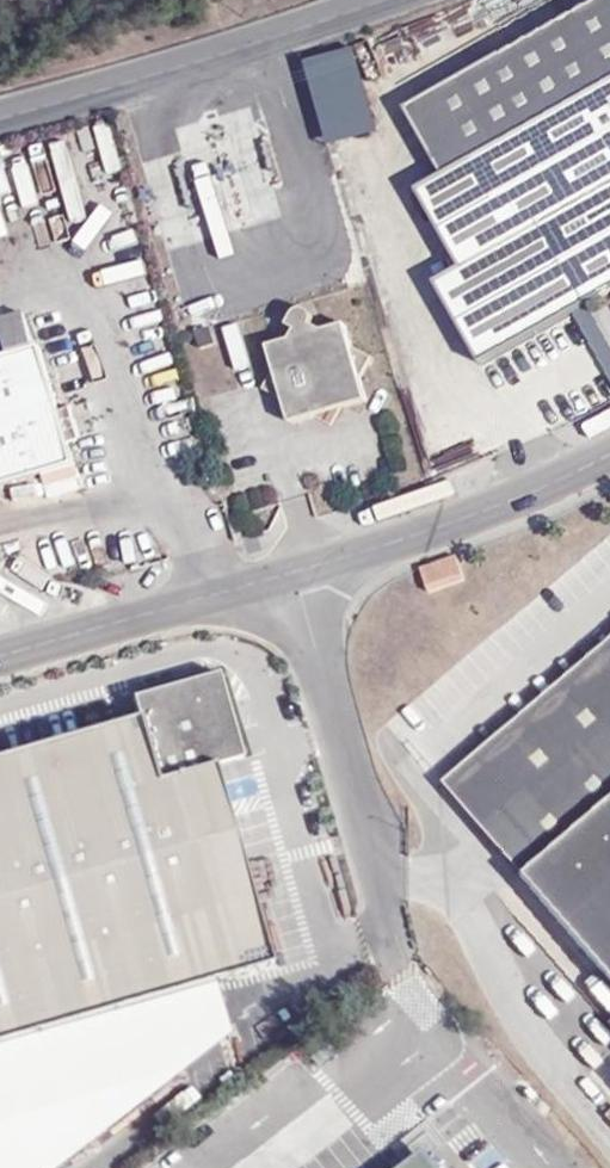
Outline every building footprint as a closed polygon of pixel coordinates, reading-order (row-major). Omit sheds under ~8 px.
[(409,111),(446,178),(420,192),(464,270),(438,285),(482,363),(609,288),(609,0),(605,0),(409,111)] [(19,197),(0,140),(0,203),(19,197)] [(304,318),(292,339),(270,345),(276,367),(268,381),(265,387),(286,400),(291,420),(313,414),(331,426),(343,406),(366,400),(360,376),(370,358),(350,346),(344,324),(323,329),(304,318)] [(217,337),(213,323),(197,327),(199,334),(201,342),(217,337)] [(0,361),(0,480),(72,459),(40,350),(0,361)] [(462,578),(453,556),(415,570),(425,593),(462,578)] [(449,786),(609,971),(609,646),(449,786)] [(141,719),(0,760),(0,1045),(274,966),(221,771),(246,763),(222,677),(136,700),(141,719)] [(418,1151),(397,1167),(431,1167),(418,1151)]
